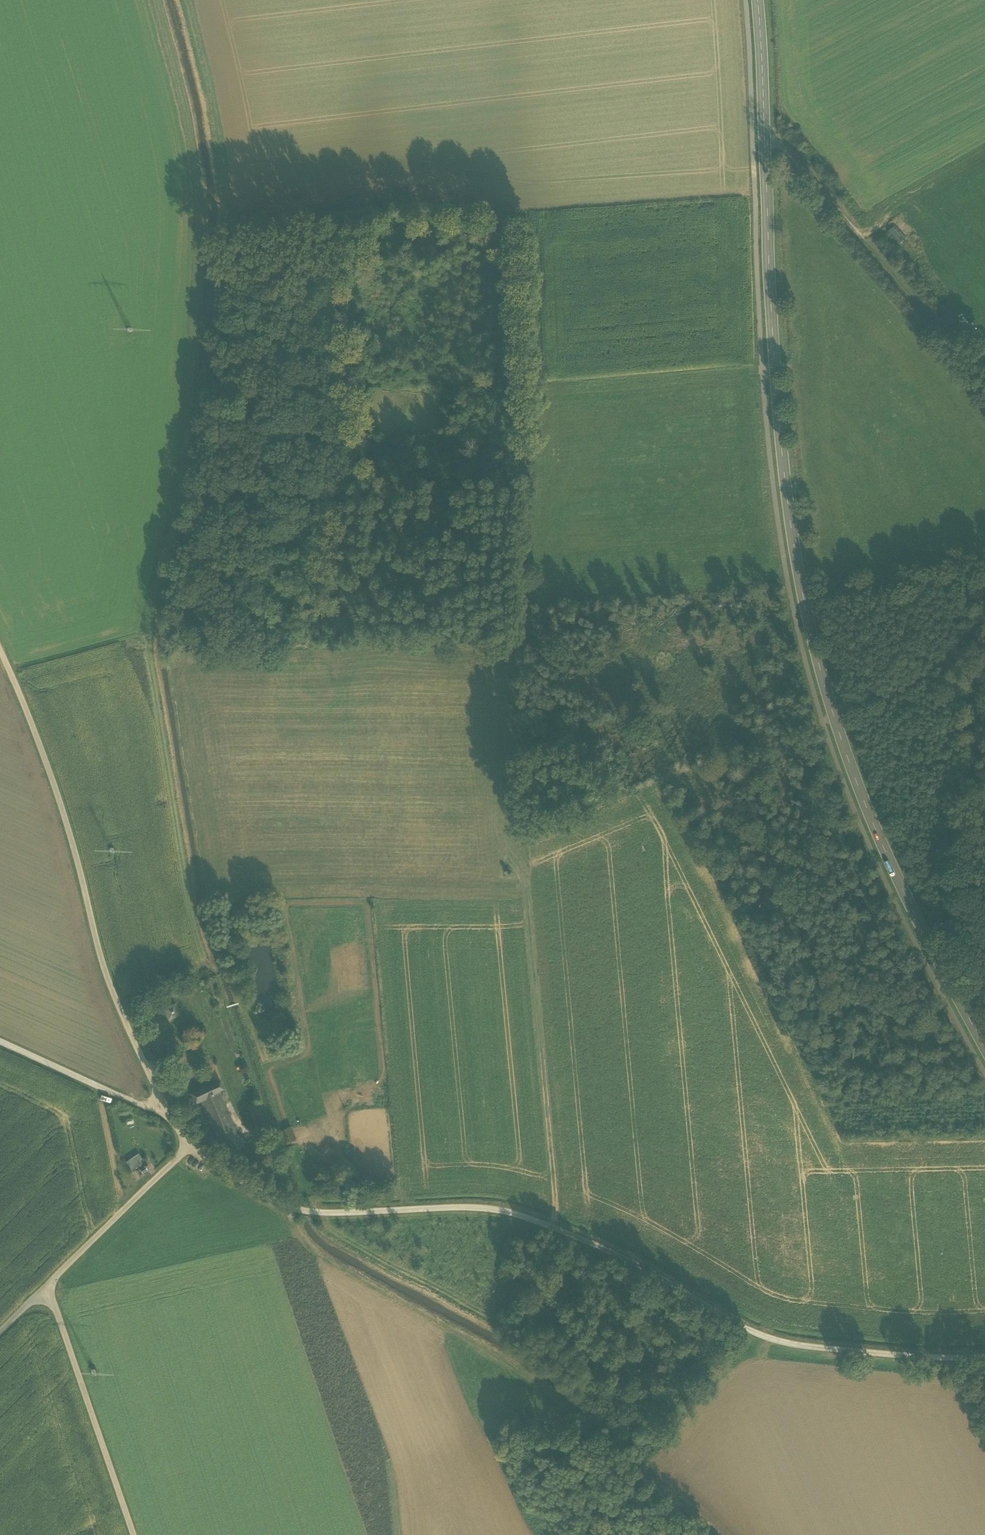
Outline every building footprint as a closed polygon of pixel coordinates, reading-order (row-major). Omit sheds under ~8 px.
[(165,1021),(180,1016),(175,1002),(160,1007),(165,1021)] [(234,1125),(220,1091),(224,1089),(220,1082),(192,1094),(196,1102),(200,1100),(216,1136),(233,1126),(234,1125)] [(233,1126),(216,1136),(229,1154),(246,1145),(233,1126)] [(295,1137),(291,1127),(281,1130),(285,1141),(295,1137)] [(145,1167),(140,1172),(143,1176),(148,1171),(145,1167)]
